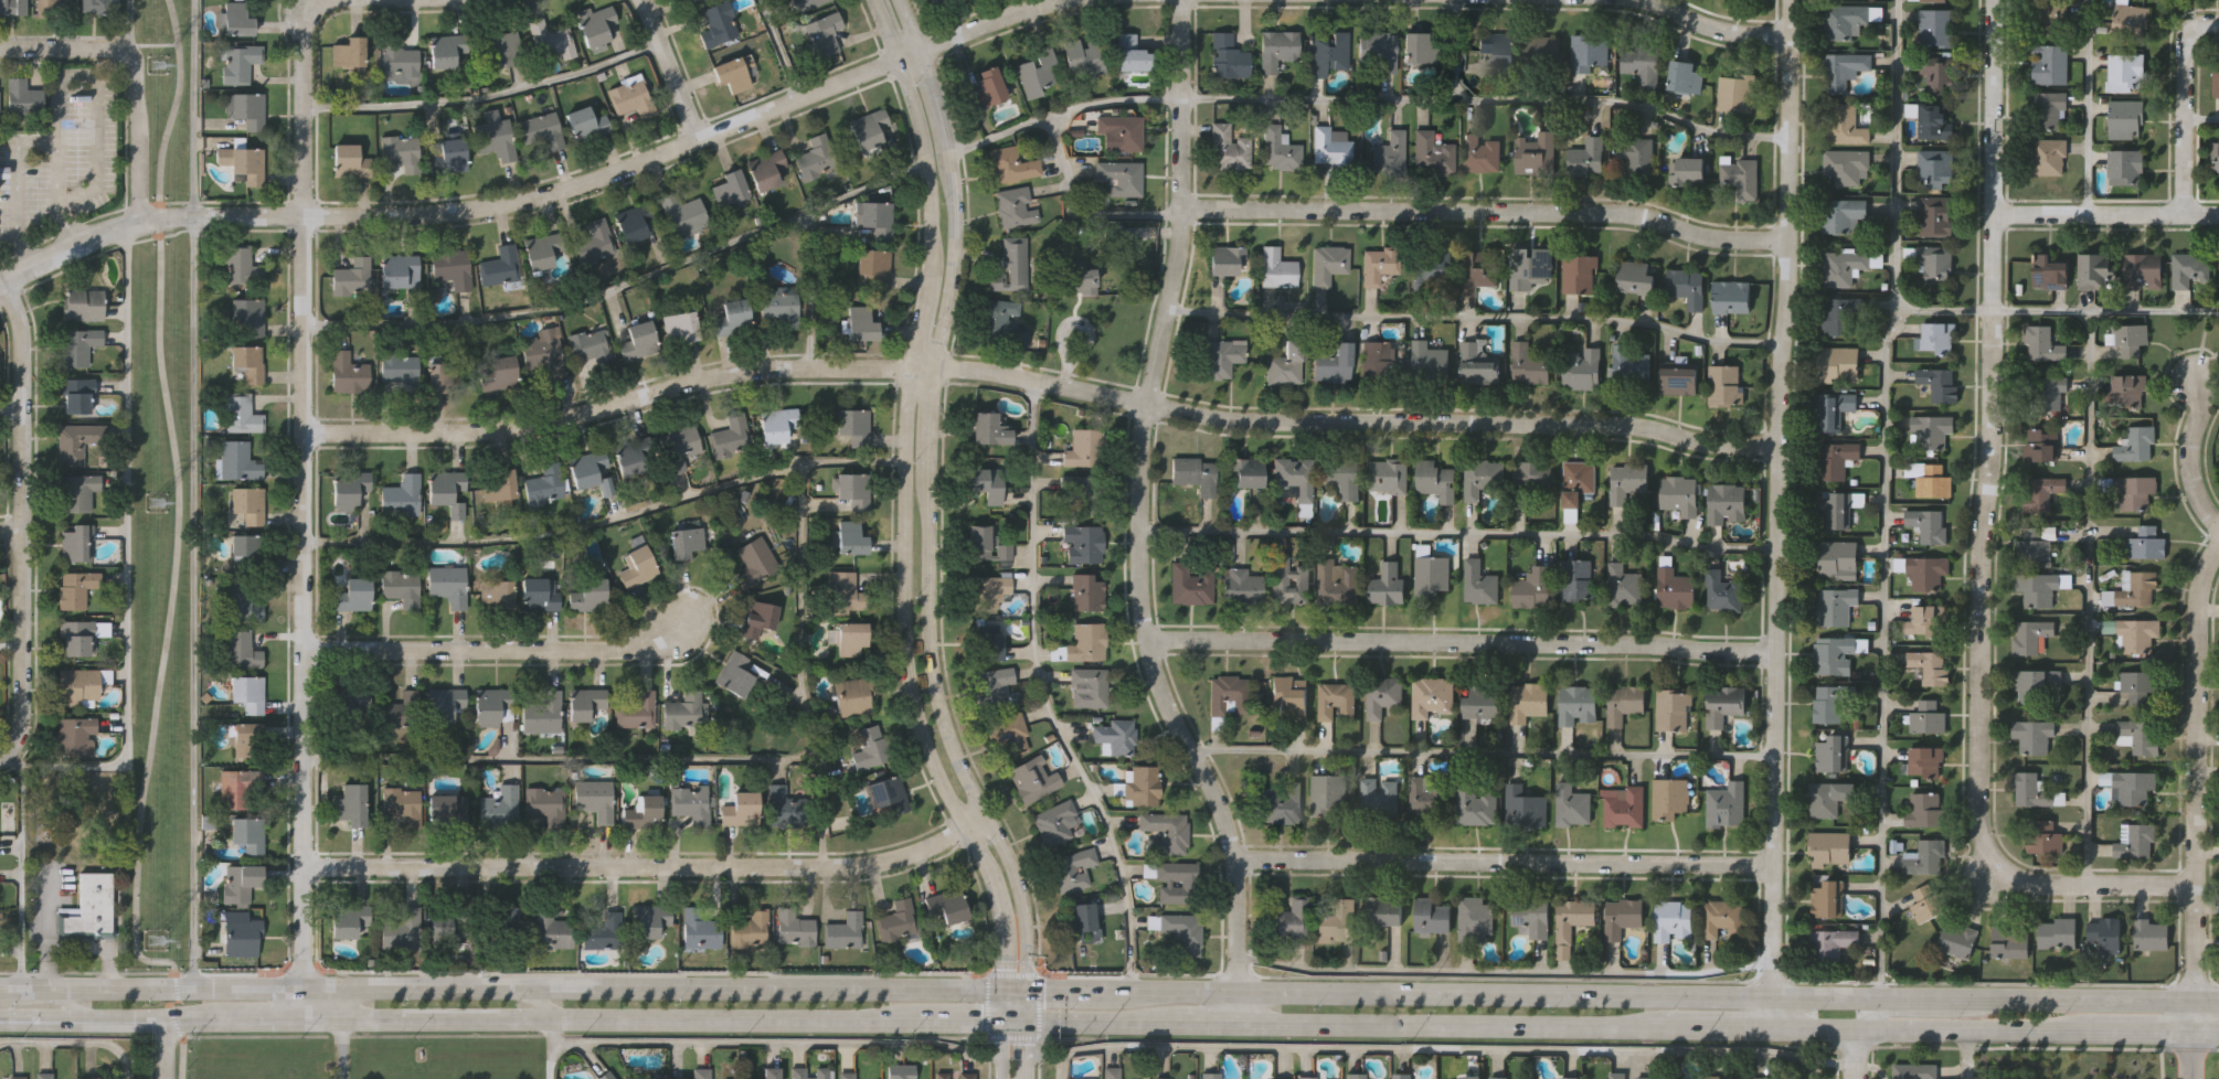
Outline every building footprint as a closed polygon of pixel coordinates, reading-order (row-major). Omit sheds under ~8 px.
[(25,14),(0,14),(0,0),(25,0),(25,14)] [(38,15),(38,0),(70,0),(70,8),(55,8),(54,15),(38,15)] [(81,11),(81,0),(118,0),(118,11),(109,11),(109,13),(94,13),(94,11),(81,11)] [(703,9),(723,0),(729,0),(734,11),(730,13),(739,33),(735,35),(736,40),(722,46),(720,41),(707,46),(700,31),(711,26),(703,9)] [(797,13),(791,0),(827,0),(797,13)] [(2035,34),(2035,0),(2070,0),(2070,34),(2035,34)] [(2115,28),(2119,0),(2130,0),(2130,3),(2153,7),(2151,25),(2147,25),(2145,41),(2112,38),(2113,28),(2115,28)] [(226,33),(226,25),(217,25),(217,11),(226,11),(225,1),(247,1),(247,15),(254,15),(255,33),(226,33)] [(576,17),(578,17),(576,10),(588,6),(591,11),(612,3),(617,20),(606,24),(611,39),(605,41),(607,45),(593,51),(591,45),(587,46),(576,17)] [(1862,23),(1862,34),(1854,34),(1854,40),(1827,40),(1827,3),(1872,4),(1872,24),(1862,23)] [(1939,46),(1939,44),(1920,43),(1921,8),(1957,8),(1956,22),(1950,22),(1950,33),(1957,33),(1956,46),(1939,46)] [(837,9),(843,25),(835,29),(836,33),(834,34),(840,49),(818,57),(809,36),(806,38),(800,24),(837,9)] [(576,54),(563,58),(561,51),(538,57),(527,22),(542,17),(546,30),(566,23),(576,54)] [(523,62),(488,68),(481,31),(501,26),(502,32),(518,29),(523,62)] [(1350,68),(1326,67),(1326,76),(1308,76),(1308,54),(1305,54),(1305,43),(1309,43),(1309,33),(1327,33),(1327,38),(1334,38),(1334,30),(1350,30),(1350,68)] [(1395,73),(1377,73),(1377,62),(1357,62),(1357,33),(1363,33),(1363,30),(1389,30),(1389,33),(1395,33),(1395,73)] [(1233,46),(1239,46),(1239,51),(1250,51),(1250,76),(1209,76),(1209,55),(1213,55),(1213,49),(1210,49),(1210,31),(1233,31),(1233,46)] [(1298,61),(1283,60),(1283,57),(1277,57),(1277,74),(1259,74),(1260,31),(1298,31),(1298,61)] [(1437,62),(1403,62),(1403,31),(1429,32),(1429,40),(1437,40),(1437,62)] [(467,32),(469,51),(455,52),(457,65),(433,67),(429,35),(467,32)] [(1515,66),(1489,65),(1489,52),(1477,52),(1477,32),(1515,32),(1515,66)] [(1150,71),(1115,71),(1115,47),(1117,47),(1117,33),(1134,33),(1135,47),(1143,47),(1143,52),(1150,52),(1150,71)] [(1542,33),(1542,35),(1562,36),(1561,67),(1523,66),(1523,33),(1542,33)] [(1611,65),(1593,64),(1593,73),(1571,73),(1572,33),(1611,33),(1611,65)] [(332,65),(331,44),(346,43),(346,36),(364,35),(364,65),(332,65)] [(381,36),(397,35),(397,46),(402,46),(402,49),(418,49),(418,75),(402,75),(402,72),(393,72),(393,77),(382,77),(382,72),(381,72),(381,36)] [(1105,70),(1069,77),(1061,41),(1077,36),(1080,47),(1085,46),(1084,41),(1098,39),(1105,70)] [(1028,97),(1017,61),(1030,56),(1032,65),(1041,63),(1036,46),(1051,42),(1057,61),(1052,62),(1058,79),(1039,86),(1041,93),(1028,97)] [(223,83),(223,64),(225,64),(226,57),(220,57),(220,45),(226,45),(226,43),(262,43),(262,61),(251,61),(251,83),(223,83)] [(2071,44),(2070,84),(2034,84),(2034,57),(2041,57),(2041,54),(2032,53),(2034,43),(2071,44)] [(1636,49),(1636,45),(1660,45),(1660,85),(1638,84),(1638,73),(1622,73),(1622,49),(1636,49)] [(1859,68),(1859,78),(1850,78),(1850,93),(1829,93),(1829,53),(1875,53),(1875,68),(1859,68)] [(2143,77),(2143,87),(2134,87),(2134,90),(2110,90),(2111,54),(2147,54),(2147,77),(2143,77)] [(748,86),(729,95),(722,79),(716,83),(710,66),(735,55),(748,86)] [(1946,86),(1946,93),(1928,93),(1928,73),(1920,73),(1920,56),(1956,56),(1956,86),(1946,86)] [(1702,94),(1668,89),(1671,60),(1697,63),(1696,71),(1706,72),(1702,94)] [(1007,96),(986,106),(985,103),(970,109),(964,94),(977,88),(974,81),(979,78),(976,72),(994,64),(1007,96)] [(656,111),(639,118),(635,107),(615,115),(605,89),(622,83),(617,72),(628,67),(634,81),(643,77),(656,111)] [(1754,114),(1717,109),(1721,75),(1740,77),(1741,72),(1759,74),(1754,114)] [(9,114),(8,76),(26,76),(26,87),(43,87),(43,114),(9,114)] [(246,127),(246,116),(232,116),(232,92),(265,92),(265,128),(246,127)] [(2069,92),(2069,109),(2062,109),(2062,128),(2035,128),(2036,115),(2031,115),(2032,92),(2069,92)] [(2142,124),(2142,135),(2131,135),(2131,129),(2111,129),(2111,99),(2147,100),(2146,124),(2142,124)] [(1920,137),(1920,102),(1950,102),(1950,122),(1956,122),(1956,138),(1920,137)] [(1829,142),(1829,118),(1832,118),(1832,103),(1859,103),(1859,127),(1873,127),(1873,142),(1829,142)] [(574,141),(565,113),(588,105),(592,117),(606,113),(611,130),(574,141)] [(882,106),(890,122),(879,127),(884,140),(880,142),(882,150),(868,156),(864,148),(861,149),(849,120),(882,106)] [(519,120),(554,109),(565,146),(550,150),(545,137),(525,142),(519,120)] [(1110,150),(1110,132),(1094,132),(1095,117),(1143,117),(1143,151),(1110,150)] [(473,126),(509,118),(518,160),(501,163),(500,157),(497,158),(495,150),(478,153),(473,126)] [(1251,135),(1251,167),(1243,167),(1243,169),(1217,169),(1217,167),(1210,167),(1211,121),(1230,121),(1229,141),(1234,141),(1234,135),(1251,135)] [(1302,142),(1300,168),(1291,168),(1291,170),(1276,170),(1276,168),(1268,168),(1268,163),(1262,163),(1263,122),(1277,122),(1277,142),(1302,142)] [(1329,125),(1329,129),(1345,129),(1345,139),(1352,139),(1351,170),(1334,170),(1334,161),(1314,161),(1314,124),(1329,125)] [(1404,128),(1403,174),(1371,174),(1372,143),(1387,143),(1388,128),(1404,128)] [(1456,141),(1455,175),(1414,174),(1414,128),(1433,128),(1433,141),(1456,141)] [(1557,129),(1556,175),(1536,175),(1536,173),(1517,172),(1517,135),(1528,135),(1528,140),(1539,140),(1539,129),(1557,129)] [(838,163),(818,171),(820,175),(805,182),(794,156),(808,149),(807,148),(811,146),(808,137),(824,130),(838,163)] [(1503,138),(1503,170),(1493,170),(1493,171),(1471,171),(1471,169),(1463,169),(1464,130),(1480,130),(1480,142),(1487,142),(1487,138),(1503,138)] [(421,171),(404,172),(404,162),(400,163),(400,160),(383,162),(381,135),(397,133),(399,137),(417,135),(421,171)] [(1605,170),(1592,170),(1591,174),(1571,174),(1571,170),(1568,170),(1568,146),(1586,147),(1588,133),(1606,133),(1605,170)] [(432,172),(431,154),(442,153),(440,139),(466,136),(468,168),(432,172)] [(1629,174),(1629,159),(1615,158),(1615,140),(1631,141),(1631,137),(1652,137),(1650,174),(1629,174)] [(2070,139),(2070,156),(2066,156),(2066,174),(2034,174),(2035,138),(2070,139)] [(335,175),(335,142),(359,142),(359,157),(372,157),(372,175),(335,175)] [(1041,174),(994,183),(987,149),(1015,143),(1018,161),(1038,157),(1041,174)] [(779,147),(787,165),(776,170),(781,182),(767,188),(769,193),(760,197),(745,161),(779,147)] [(1944,177),(1944,189),(1930,189),(1930,180),(1919,179),(1919,148),(1955,149),(1955,177),(1944,177)] [(263,186),(245,185),(245,173),(231,173),(231,149),(263,149),(263,186)] [(2142,173),(2142,184),(2109,183),(2109,149),(2145,150),(2145,173),(2142,173)] [(1868,169),(1868,178),(1861,178),(1861,185),(1832,185),(1832,174),(1824,174),(1824,150),(1871,150),(1871,169),(1868,169)] [(1705,185),(1670,184),(1670,161),(1676,161),(1676,156),(1705,156),(1705,185)] [(1738,203),(1738,184),(1721,184),(1721,156),(1731,156),(1731,163),(1738,163),(1738,159),(1759,160),(1759,200),(1748,200),(1748,204),(1738,203)] [(1108,196),(1108,183),(1114,183),(1114,180),(1095,180),(1095,162),(1142,162),(1142,196),(1108,196)] [(9,177),(0,177),(0,165),(9,165),(9,177)] [(750,194),(719,207),(710,188),(724,182),(721,174),(737,168),(750,194)] [(1029,201),(1024,202),(1026,209),(1036,206),(1039,221),(1000,228),(994,192),(1027,185),(1029,201)] [(710,222),(700,225),(701,228),(684,235),(683,232),(675,236),(658,196),(676,189),(681,203),(699,195),(710,222)] [(1921,235),(1921,195),(1955,196),(1955,213),(1952,213),(1952,218),(1956,218),(1956,235),(1921,235)] [(647,199),(655,216),(644,222),(649,236),(625,245),(613,213),(647,199)] [(1859,218),(1859,231),(1852,231),(1852,234),(1824,234),(1824,200),(1869,200),(1869,218),(1859,218)] [(861,201),(893,202),(892,241),(874,239),(873,226),(860,226),(860,222),(854,222),(854,204),(861,204),(861,201)] [(613,244),(593,253),(595,259),(581,266),(571,242),(591,233),(586,222),(602,215),(613,244)] [(1123,252),(1104,252),(1104,226),(1123,226),(1123,252)] [(529,271),(522,239),(558,233),(561,252),(551,254),(553,267),(529,271)] [(1026,236),(1028,289),(988,291),(987,271),(1004,271),(1004,282),(1008,282),(1007,268),(1001,268),(1000,257),(1004,257),(1002,236),(1026,236)] [(520,278),(481,285),(478,260),(499,257),(497,244),(513,242),(520,278)] [(1298,286),(1261,286),(1262,244),(1281,245),(1281,259),(1298,259),(1298,286)] [(1350,273),(1333,273),(1331,288),(1312,287),(1313,246),(1320,246),(1320,244),(1344,245),(1344,247),(1350,247),(1350,273)] [(1400,274),(1380,274),(1380,287),(1361,287),(1362,249),(1382,249),(1382,244),(1398,245),(1398,249),(1400,249),(1400,274)] [(262,282),(226,282),(227,263),(223,263),(223,245),(248,245),(248,266),(263,266),(262,282)] [(1453,281),(1429,280),(1429,291),(1413,291),(1414,254),(1434,255),(1434,245),(1453,245),(1453,281)] [(1243,273),(1235,273),(1235,276),(1208,276),(1209,246),(1244,247),(1244,259),(1243,259),(1243,273)] [(1500,286),(1478,286),(1478,296),(1462,296),(1463,249),(1487,249),(1487,246),(1500,247),(1500,286)] [(1954,284),(1925,282),(1925,261),(1918,261),(1919,246),(1955,246),(1954,284)] [(467,250),(471,290),(453,292),(452,280),(434,282),(432,253),(437,252),(460,249),(460,252),(467,250)] [(892,252),(890,289),(873,288),(874,276),(858,275),(859,249),(892,252)] [(1556,279),(1531,279),(1531,292),(1514,292),(1514,250),(1532,250),(1532,258),(1538,258),(1538,249),(1557,249),(1556,279)] [(2119,279),(2109,279),(2109,289),(2080,289),(2079,252),(2109,252),(2109,256),(2112,256),(2113,263),(2119,263),(2119,279)] [(1860,269),(1860,278),(1854,278),(1854,287),(1824,287),(1825,260),(1827,260),(1827,253),(1872,254),(1871,269),(1860,269)] [(2164,289),(2152,289),(2152,281),(2143,281),(2143,288),(2125,288),(2125,253),(2164,253),(2164,289)] [(2213,281),(2200,281),(2200,277),(2191,277),(2191,289),(2174,289),(2174,253),(2206,253),(2206,260),(2213,260),(2213,281)] [(418,254),(418,285),(381,285),(381,254),(418,254)] [(1591,254),(1591,257),(1601,257),(1601,269),(1596,269),(1595,296),(1563,295),(1563,254),(1591,254)] [(2071,288),(2047,288),(2047,286),(2035,286),(2035,254),(2052,254),(2052,260),(2070,260),(2071,288)] [(370,292),(349,292),(349,296),(331,296),(331,268),(352,268),(352,256),(370,256),(370,292)] [(1652,264),(1650,276),(1658,277),(1656,298),(1639,296),(1639,293),(1620,292),(1623,261),(1652,264)] [(1097,269),(1097,297),(1080,297),(1080,292),(1053,292),(1053,263),(1071,264),(1071,269),(1097,269)] [(1705,271),(1703,311),(1688,311),(1688,296),(1667,296),(1668,267),(1692,267),(1692,271),(1705,271)] [(1752,312),(1713,313),(1713,280),(1751,280),(1752,312)] [(61,321),(61,299),(64,299),(64,286),(75,286),(75,290),(102,290),(102,321),(61,321)] [(761,289),(777,289),(777,287),(797,287),(797,293),(798,293),(799,328),(782,328),(782,318),(761,318),(761,289)] [(713,334),(711,316),(724,313),(722,300),(746,297),(751,329),(713,334)] [(1866,313),(1857,313),(1856,335),(1826,334),(1826,327),(1823,327),(1823,309),(1826,309),(1826,297),(1866,298),(1866,313)] [(1020,303),(1019,316),(1008,314),(1007,321),(1016,322),(1015,328),(1029,330),(1027,346),(1007,343),(1008,338),(997,335),(996,344),(978,341),(980,323),(987,324),(988,319),(981,318),(985,298),(1020,303)] [(263,335),(245,334),(245,327),(230,325),(231,300),(263,301),(263,335)] [(848,339),(848,307),(870,307),(870,321),(878,321),(878,339),(848,339)] [(661,316),(693,309),(700,338),(679,342),(678,334),(666,336),(661,316)] [(623,362),(618,343),(630,340),(626,327),(649,319),(659,351),(623,362)] [(1953,336),(1952,355),(1936,355),(1936,350),(1915,350),(1915,336),(1922,336),(1922,322),(1958,323),(1958,336),(1953,336)] [(2124,324),(2152,323),(2152,343),(2142,343),(2142,359),(2123,359),(2123,345),(2113,345),(2113,324),(2124,324)] [(614,360),(598,364),(595,353),(574,359),(566,332),(583,327),(584,330),(604,324),(614,360)] [(2053,343),(2069,344),(2069,361),(2030,360),(2031,342),(2026,342),(2026,324),(2055,324),(2053,343)] [(527,373),(521,341),(535,338),(537,340),(539,340),(539,334),(541,330),(559,328),(565,380),(549,382),(548,370),(527,373)] [(59,367),(59,344),(62,344),(62,330),(102,330),(102,346),(93,346),(93,353),(87,353),(87,367),(59,367)] [(1450,348),(1450,375),(1413,375),(1413,338),(1431,338),(1431,348),(1450,348)] [(1487,344),(1484,346),(1484,352),(1487,354),(1487,362),(1501,362),(1500,385),(1462,384),(1462,341),(1476,341),(1476,338),(1487,338),(1487,344)] [(1272,385),(1267,380),(1267,355),(1286,355),(1286,339),(1302,339),(1302,383),(1293,383),(1293,385),(1272,385)] [(1350,342),(1349,382),(1345,382),(1344,384),(1320,384),(1320,382),(1312,382),(1313,346),(1326,346),(1327,339),(1335,339),(1335,342),(1350,342)] [(1398,359),(1398,378),(1385,378),(1385,382),(1362,382),(1362,340),(1393,341),(1393,359),(1398,359)] [(1552,354),(1551,383),(1527,382),(1527,380),(1514,380),(1514,340),(1530,340),(1530,354),(1552,354)] [(1246,362),(1231,362),(1231,376),(1221,376),(1221,380),(1204,380),(1206,341),(1246,341),(1246,362)] [(1653,353),(1652,383),(1645,383),(1645,386),(1625,385),(1625,383),(1614,383),(1615,342),(1634,343),(1634,352),(1653,353)] [(231,368),(231,344),(262,344),(261,361),(264,361),(263,382),(244,382),(245,368),(231,368)] [(1860,378),(1834,378),(1834,383),(1823,383),(1823,370),(1818,370),(1818,345),(1860,346),(1860,378)] [(1603,346),(1603,386),(1596,386),(1596,388),(1575,388),(1575,386),(1564,386),(1564,350),(1581,351),(1581,355),(1584,355),(1585,346),(1603,346)] [(330,392),(330,349),(347,349),(347,363),(367,362),(367,391),(330,392)] [(378,381),(378,352),(396,352),(396,356),(416,355),(416,391),(399,392),(399,381),(378,381)] [(427,392),(427,370),(429,370),(429,354),(439,354),(439,362),(460,362),(460,383),(445,383),(445,392),(427,392)] [(519,388),(482,393),(480,375),(492,373),(491,361),(514,357),(519,388)] [(1663,394),(1664,366),(1699,367),(1698,395),(1663,394)] [(1932,402),(1932,384),(1918,383),(1918,367),(1956,368),(1955,385),(1961,385),(1961,402),(1932,402)] [(1709,406),(1710,368),(1742,370),(1742,388),(1746,389),(1746,407),(1709,406)] [(2063,391),(2063,410),(2034,409),(2035,396),(2026,396),(2026,375),(2070,376),(2070,391),(2063,391)] [(2127,402),(2112,402),(2112,375),(2149,375),(2148,391),(2145,391),(2145,408),(2127,408),(2127,402)] [(63,414),(63,396),(57,396),(57,380),(94,380),(94,396),(88,396),(88,414),(63,414)] [(220,430),(220,417),(229,417),(229,407),(226,407),(226,410),(223,410),(223,392),(251,392),(251,413),(263,414),(263,431),(220,430)] [(1858,410),(1844,410),(1844,431),(1815,430),(1816,392),(1859,393),(1858,410)] [(796,408),(798,427),(785,428),(786,441),(784,441),(785,448),(765,449),(765,444),(761,445),(758,412),(796,408)] [(869,447),(849,447),(849,434),(836,434),(836,408),(869,409),(869,447)] [(730,427),(726,414),(744,410),(753,446),(732,451),(733,455),(714,459),(708,431),(730,427)] [(1011,446),(973,445),(974,413),(998,413),(997,425),(1007,425),(1007,429),(1011,429),(1011,446)] [(1947,431),(1947,449),(1935,449),(1935,455),(1929,455),(1929,448),(1918,448),(1918,442),(1911,442),(1912,432),(1918,432),(1918,429),(1911,429),(1911,415),(1956,415),(1955,431),(1947,431)] [(702,451),(683,456),(687,469),(668,474),(658,434),(667,431),(667,428),(690,423),(690,424),(694,423),(702,451)] [(57,464),(57,424),(105,424),(105,442),(83,442),(83,464),(57,464)] [(2153,460),(2115,460),(2115,446),(2123,446),(2123,438),(2130,438),(2130,426),(2158,426),(2158,442),(2153,442),(2153,460)] [(1104,449),(1104,464),(1063,464),(1063,449),(1072,449),(1072,427),(1103,427),(1103,435),(1106,435),(1105,449),(1104,449)] [(2024,461),(2024,446),(2029,446),(2029,429),(2045,428),(2045,432),(2061,432),(2061,461),(2024,461)] [(649,434),(655,453),(643,457),(646,469),(622,477),(613,446),(649,434)] [(214,477),(214,457),(220,457),(220,438),(248,439),(248,458),(253,458),(253,461),(263,461),(262,478),(214,477)] [(1864,459),(1852,459),(1852,464),(1848,464),(1848,480),(1819,480),(1819,456),(1823,456),(1824,442),(1864,444),(1864,459)] [(603,446),(609,464),(597,468),(599,477),(609,473),(615,491),(602,495),(599,488),(582,493),(580,488),(576,489),(566,457),(603,446)] [(1312,477),(1306,477),(1306,481),(1312,481),(1312,502),(1294,502),(1294,490),(1270,490),(1270,457),(1287,457),(1287,460),(1295,460),(1295,457),(1312,458),(1312,477)] [(1360,501),(1341,501),(1341,484),(1323,484),(1323,457),(1360,457),(1360,501)] [(1217,462),(1215,499),(1199,499),(1199,484),(1171,484),(1172,458),(1199,458),(1199,461),(1217,462)] [(1410,495),(1390,495),(1390,492),(1368,491),(1368,461),(1389,462),(1389,458),(1410,459),(1410,495)] [(565,495),(545,499),(546,502),(529,504),(524,478),(544,474),(542,462),(560,459),(565,495)] [(1506,462),(1505,491),(1482,490),(1482,504),(1466,503),(1467,459),(1490,459),(1490,462),(1506,462)] [(1262,460),(1262,489),(1233,489),(1234,473),(1227,473),(1227,460),(1262,460)] [(1457,483),(1453,483),(1453,489),(1457,489),(1457,505),(1441,505),(1441,494),(1418,494),(1418,461),(1438,461),(1438,469),(1457,469),(1457,483)] [(1514,510),(1515,467),(1521,468),(1521,461),(1543,461),(1543,463),(1553,463),(1552,489),(1529,489),(1529,510),(1514,510)] [(1597,496),(1583,496),(1583,511),(1564,510),(1564,462),(1590,462),(1590,466),(1597,466),(1597,496)] [(1649,464),(1648,494),(1628,494),(1628,509),(1612,509),(1612,469),(1624,469),(1624,464),(1649,464)] [(1926,478),(1926,464),(1946,464),(1946,477),(1955,477),(1955,498),(1917,498),(1918,488),(1912,488),(1912,481),(1917,481),(1917,478),(1926,478)] [(517,496),(510,498),(512,508),(495,510),(493,500),(485,501),(481,479),(496,477),(495,470),(512,467),(517,496)] [(1002,469),(1001,505),(983,505),(984,492),(965,492),(966,468),(1002,469)] [(359,506),(335,506),(336,470),(371,471),(371,489),(360,489),(359,506)] [(382,514),(382,484),(401,484),(401,471),(418,471),(420,514),(382,514)] [(465,471),(465,490),(453,491),(453,501),(464,501),(465,520),(449,520),(449,504),(428,504),(428,471),(465,471)] [(1104,493),(1103,513),(1075,512),(1075,492),(1060,492),(1060,474),(1101,476),(1101,493),(1104,493)] [(869,476),(869,513),(850,513),(850,500),(837,500),(837,492),(831,492),(831,479),(837,480),(837,476),(869,476)] [(60,514),(60,506),(57,506),(57,490),(60,490),(60,477),(98,477),(98,492),(91,492),(89,513),(60,514)] [(1684,511),(1665,511),(1665,479),(1671,479),(1671,477),(1688,477),(1688,479),(1700,479),(1700,519),(1684,520),(1684,511)] [(2053,492),(2053,511),(2026,511),(2026,493),(2031,493),(2031,477),(2069,477),(2069,492),(2053,492)] [(2159,478),(2159,493),(2152,493),(2152,510),(2122,510),(2122,492),(2115,492),(2115,477),(2159,478)] [(1726,526),(1710,526),(1711,488),(1714,488),(1714,484),(1738,484),(1738,488),(1749,488),(1748,522),(1732,522),(1732,516),(1726,516),(1726,526)] [(262,526),(243,526),(243,514),(230,513),(230,489),(262,489),(262,526)] [(1867,506),(1851,506),(1851,530),(1819,528),(1820,499),(1833,499),(1833,491),(1868,492),(1867,506)] [(1945,510),(1945,526),(1950,526),(1950,544),(1921,544),(1921,525),(1905,525),(1905,509),(1945,510)] [(857,521),(857,535),(867,535),(867,554),(837,554),(837,546),(829,545),(829,530),(837,531),(837,521),(857,521)] [(996,543),(1010,543),(1010,557),(967,557),(967,522),(988,522),(988,533),(995,534),(996,543)] [(1101,549),(1101,563),(1066,562),(1066,545),(1071,545),(1071,541),(1062,541),(1062,524),(1101,524),(1100,533),(1104,533),(1104,549),(1101,549)] [(60,562),(60,532),(72,532),(72,525),(93,525),(93,540),(91,540),(91,562),(60,562)] [(703,525),(704,547),(690,548),(691,556),(672,558),(669,528),(703,525)] [(2137,537),(2137,525),(2156,525),(2156,537),(2166,537),(2165,558),(2127,558),(2127,537),(2137,537)] [(2016,560),(2016,540),(2025,540),(2025,527),(2045,527),(2045,538),(2053,538),(2053,560),(2016,560)] [(229,559),(229,533),(261,534),(261,554),(244,554),(244,560),(229,559)] [(761,535),(781,568),(744,590),(734,575),(742,570),(741,568),(745,566),(735,551),(761,535)] [(625,587),(617,570),(628,565),(623,555),(627,552),(626,551),(644,542),(658,570),(625,587)] [(1858,581),(1837,581),(1837,578),(1819,578),(1820,565),(1817,565),(1817,542),(1859,542),(1858,581)] [(1288,554),(1287,570),(1295,570),(1295,565),(1313,565),(1312,605),(1271,605),(1271,553),(1288,554)] [(1698,575),(1697,607),(1689,607),(1689,609),(1671,609),(1671,607),(1658,607),(1660,554),(1674,555),(1674,565),(1676,565),(1676,574),(1698,575)] [(1941,574),(1942,591),(1911,591),(1911,576),(1905,576),(1905,556),(1951,556),(1951,574),(1941,574)] [(1450,558),(1450,592),(1437,592),(1437,601),(1414,601),(1414,558),(1450,558)] [(1501,575),(1500,605),(1467,605),(1467,558),(1483,558),(1482,575),(1501,575)] [(1359,566),(1359,607),(1317,606),(1317,559),(1334,559),(1334,581),(1341,581),(1342,566),(1359,566)] [(1645,571),(1644,605),(1625,605),(1625,607),(1610,607),(1611,560),(1626,560),(1626,571),(1645,571)] [(1212,570),(1212,603),(1169,603),(1169,562),(1186,562),(1186,575),(1195,576),(1196,569),(1212,570)] [(1405,580),(1405,606),(1398,605),(1398,609),(1380,608),(1380,606),(1369,606),(1369,581),(1380,581),(1380,563),(1399,563),(1399,580),(1405,580)] [(1597,587),(1597,601),(1585,601),(1585,605),(1568,605),(1568,600),(1561,600),(1562,563),(1591,563),(1591,587),(1597,587)] [(427,566),(464,566),(464,609),(447,609),(447,600),(444,600),(444,595),(427,595),(427,566)] [(1263,574),(1263,601),(1249,601),(1247,605),(1235,605),(1235,601),(1222,601),(1223,574),(1228,574),(1228,566),(1246,566),(1246,573),(1263,574)] [(1550,567),(1550,607),(1537,607),(1537,610),(1527,610),(1527,609),(1519,609),(1519,611),(1511,611),(1512,583),(1525,583),(1525,575),(1532,575),(1532,567),(1550,567)] [(1744,579),(1743,612),(1721,611),(1721,609),(1709,609),(1710,586),(1706,586),(1706,567),(1723,568),(1722,581),(1730,581),(1730,578),(1744,579)] [(379,597),(379,569),(397,569),(397,573),(417,573),(417,609),(400,609),(400,597),(379,597)] [(826,570),(852,570),(852,591),(864,592),(864,609),(829,609),(829,586),(826,586),(826,570)] [(2152,605),(2099,605),(2100,590),(2121,590),(2121,570),(2157,571),(2157,587),(2152,587),(2152,605)] [(56,609),(56,586),(60,586),(60,573),(98,573),(98,587),(84,587),(84,609),(56,609)] [(1103,579),(1103,610),(1070,610),(1070,573),(1091,573),(1091,579),(1103,579)] [(2055,589),(2055,609),(2024,608),(2024,592),(2015,592),(2015,574),(2073,574),(2073,589),(2055,589)] [(1011,576),(1011,595),(1002,594),(1001,609),(974,608),(974,598),(968,598),(968,575),(1011,576)] [(332,610),(332,590),(344,590),(344,577),(369,578),(369,610),(332,610)] [(521,609),(521,577),(545,577),(545,591),(559,591),(558,610),(521,609)] [(569,610),(569,591),(581,591),(581,577),(605,577),(605,610),(569,610)] [(225,618),(225,603),(226,603),(226,595),(222,595),(222,580),(249,581),(249,600),(262,601),(262,619),(225,618)] [(479,580),(512,580),(512,610),(495,610),(495,602),(479,602),(479,580)] [(1857,605),(1849,605),(1848,627),(1817,626),(1817,616),(1815,616),(1815,600),(1818,600),(1818,589),(1857,589),(1857,605)] [(776,606),(772,629),(757,626),(754,639),(737,634),(742,610),(744,610),(747,599),(776,606)] [(1943,620),(1943,638),(1925,638),(1925,632),(1902,632),(1902,621),(1913,621),(1913,605),(1947,605),(1947,620),(1943,620)] [(1002,661),(973,660),(974,617),(984,617),(984,623),(997,623),(997,631),(1002,631),(1002,661)] [(2160,620),(2160,639),(2153,639),(2153,654),(2122,654),(2122,649),(2116,649),(2116,634),(2102,634),(2102,619),(2160,620)] [(61,658),(61,638),(56,637),(57,621),(94,620),(94,639),(88,638),(88,658),(61,658)] [(2040,635),(2039,655),(2011,655),(2011,638),(2017,638),(2017,621),(2056,621),(2056,635),(2040,635)] [(866,622),(866,645),(857,645),(857,655),(836,655),(837,644),(832,644),(832,642),(826,642),(826,629),(837,630),(837,622),(866,622)] [(1103,647),(1102,661),(1063,661),(1063,644),(1071,644),(1072,622),(1102,622),(1102,629),(1104,629),(1104,647),(1103,647)] [(226,665),(226,645),(223,645),(223,628),(230,628),(230,629),(249,629),(249,649),(262,649),(262,665),(226,665)] [(1845,653),(1845,659),(1850,659),(1850,675),(1815,675),(1815,664),(1812,664),(1812,642),(1815,642),(1815,638),(1855,638),(1855,653),(1845,653)] [(732,649),(748,659),(742,669),(753,675),(751,681),(761,686),(753,699),(743,693),(741,697),(713,681),(732,649)] [(1919,685),(1920,666),(1904,666),(1904,650),(1943,651),(1943,667),(1949,667),(1949,685),(1919,685)] [(1012,665),(1015,683),(1009,683),(1010,695),(1005,696),(1006,704),(977,707),(975,691),(979,690),(976,670),(1012,665)] [(1105,669),(1105,707),(1069,707),(1069,690),(1080,690),(1080,685),(1068,685),(1069,667),(1105,669)] [(2050,686),(2050,701),(2035,699),(2034,706),(2019,706),(2019,691),(2015,691),(2016,671),(2063,672),(2062,686),(2050,686)] [(61,705),(61,690),(57,690),(57,672),(110,672),(110,685),(98,685),(98,698),(75,698),(74,706),(61,705)] [(2148,693),(2148,705),(2127,704),(2127,693),(2120,693),(2120,690),(2114,690),(2114,681),(2120,681),(2120,672),(2158,672),(2157,693),(2148,693)] [(1247,707),(1255,707),(1255,714),(1245,714),(1245,712),(1230,712),(1231,699),(1225,699),(1225,716),(1209,716),(1209,676),(1217,676),(1217,673),(1238,674),(1238,676),(1247,677),(1247,707)] [(1308,719),(1276,718),(1276,706),(1271,706),(1271,674),(1296,674),(1296,679),(1309,679),(1308,719)] [(1404,706),(1384,706),(1384,720),(1367,720),(1367,675),(1405,676),(1404,706)] [(262,714),(243,714),(243,701),(230,701),(230,676),(262,676),(262,714)] [(1458,679),(1457,713),(1441,713),(1441,709),(1431,709),(1431,718),(1413,718),(1413,679),(1422,679),(1422,676),(1445,676),(1445,679),(1458,679)] [(870,677),(872,697),(867,697),(869,714),(835,718),(830,682),(870,677)] [(1357,718),(1339,718),(1340,705),(1334,705),(1334,720),(1318,720),(1318,682),(1357,683),(1357,718)] [(1548,686),(1548,716),(1527,716),(1527,726),(1510,726),(1510,686),(1523,686),(1523,683),(1540,683),(1540,686),(1548,686)] [(1501,685),(1501,716),(1489,716),(1489,723),(1477,723),(1477,718),(1463,718),(1463,696),(1469,696),(1469,684),(1501,685)] [(1600,686),(1600,723),(1582,723),(1582,717),(1576,716),(1576,726),(1560,726),(1561,686),(1565,686),(1565,684),(1588,684),(1588,686),(1600,686)] [(1647,685),(1646,713),(1625,712),(1625,727),(1610,727),(1610,688),(1623,688),(1623,684),(1647,685)] [(1723,714),(1723,729),(1708,729),(1708,685),(1749,686),(1748,714),(1723,714)] [(1855,702),(1840,702),(1840,723),(1812,723),(1813,698),(1816,698),(1816,685),(1855,685),(1855,702)] [(371,687),(371,706),(358,706),(358,720),(333,720),(333,687),(371,687)] [(467,687),(467,706),(454,706),(454,719),(429,719),(429,687),(467,687)] [(514,687),(514,719),(500,719),(500,726),(476,726),(476,687),(514,687)] [(1689,704),(1689,730),(1658,730),(1658,687),(1678,687),(1678,692),(1695,692),(1695,705),(1689,704)] [(420,725),(382,725),(382,701),(403,702),(403,688),(420,688),(420,725)] [(561,731),(523,731),(523,702),(541,702),(541,688),(561,688),(561,731)] [(655,726),(616,725),(616,702),(638,702),(638,688),(655,688),(655,726)] [(701,725),(679,725),(679,729),(662,729),(662,701),(682,701),(682,688),(701,688),(701,725)] [(605,690),(605,708),(591,708),(591,722),(567,720),(567,690),(605,690)] [(1911,722),(1902,722),(1902,713),(1911,713),(1911,709),(1919,709),(1919,697),(1939,697),(1939,711),(1947,711),(1947,730),(1910,730),(1911,722)] [(1021,711),(1028,734),(1024,735),(1029,749),(1012,755),(1008,741),(991,747),(984,722),(1021,711)] [(95,717),(95,733),(87,733),(87,737),(92,737),(92,752),(56,752),(56,747),(54,747),(54,729),(56,729),(55,717),(95,717)] [(1132,744),(1132,755),(1098,755),(1098,743),(1090,743),(1091,725),(1107,725),(1107,718),(1132,718),(1132,727),(1135,727),(1135,744),(1132,744)] [(2132,756),(2132,745),(2116,744),(2116,720),(2156,720),(2156,737),(2162,737),(2162,756),(2132,756)] [(233,756),(233,746),(230,746),(230,737),(226,737),(226,724),(232,725),(232,722),(263,723),(263,740),(255,740),(255,756),(233,756)] [(2050,737),(2050,755),(2019,755),(2019,739),(2011,739),(2011,722),(2057,722),(2057,738),(2050,737)] [(853,771),(848,755),(859,751),(853,731),(874,725),(879,738),(883,737),(890,760),(853,771)] [(1848,771),(1815,771),(1815,739),(1826,740),(1826,734),(1848,734),(1848,771)] [(1922,779),(1922,773),(1900,773),(1900,762),(1907,762),(1908,746),(1943,747),(1943,761),(1940,761),(1939,779),(1922,779)] [(1058,768),(1065,784),(1021,805),(1012,787),(1013,786),(1006,768),(1040,751),(1044,762),(1040,765),(1044,773),(1058,768)] [(1158,797),(1158,805),(1123,804),(1123,769),(1130,769),(1130,763),(1157,765),(1157,781),(1161,781),(1160,797),(1158,797)] [(217,808),(217,769),(261,770),(261,789),(246,789),(246,808),(217,808)] [(2017,806),(2017,789),(2011,789),(2011,771),(2039,771),(2039,790),(2055,790),(2055,806),(2017,806)] [(2149,791),(2149,806),(2120,805),(2120,799),(2113,799),(2114,771),(2158,772),(2158,791),(2149,791)] [(899,772),(911,809),(894,814),(890,801),(875,805),(874,799),(870,801),(866,788),(870,787),(869,782),(899,772)] [(1348,808),(1336,808),(1336,816),(1312,816),(1312,773),(1349,773),(1348,808)] [(1450,812),(1438,812),(1438,815),(1418,815),(1418,811),(1411,811),(1412,776),(1444,777),(1444,782),(1450,782),(1450,812)] [(1401,814),(1361,814),(1361,777),(1379,777),(1379,784),(1384,784),(1384,779),(1401,779),(1401,814)] [(1499,824),(1457,823),(1458,777),(1479,778),(1479,797),(1484,797),(1484,791),(1500,791),(1499,824)] [(1690,802),(1690,811),(1678,811),(1678,821),(1654,821),(1655,778),(1690,779),(1689,788),(1692,788),(1692,802),(1690,802)] [(573,810),(573,780),(611,779),(612,823),(595,823),(595,810),(573,810)] [(1746,779),(1745,824),(1723,824),(1723,829),(1708,829),(1709,788),(1730,788),(1730,779),(1746,779)] [(1304,822),(1293,822),(1293,824),(1267,824),(1267,821),(1261,821),(1261,787),(1286,787),(1286,780),(1304,781),(1304,822)] [(343,795),(343,781),(367,781),(367,825),(349,825),(349,818),(333,818),(332,795),(343,795)] [(1592,823),(1572,823),(1572,827),(1557,826),(1557,781),(1574,781),(1574,792),(1593,792),(1592,823)] [(1856,798),(1839,798),(1839,815),(1808,815),(1808,781),(1856,781),(1856,798)] [(481,824),(480,795),(500,794),(500,782),(518,782),(519,824),(508,824),(508,827),(487,827),(487,824),(481,824)] [(766,822),(765,782),(783,782),(783,797),(801,795),(801,822),(796,822),(796,826),(778,827),(778,822),(766,822)] [(1550,824),(1531,824),(1531,815),(1526,815),(1526,825),(1507,825),(1507,782),(1526,782),(1526,794),(1550,794),(1550,824)] [(527,813),(527,786),(544,786),(544,789),(551,789),(551,784),(565,784),(565,826),(548,826),(546,813),(527,813)] [(1647,784),(1647,827),(1631,827),(1631,823),(1618,823),(1618,827),(1605,827),(1605,794),(1620,795),(1620,799),(1629,799),(1629,784),(1647,784)] [(383,813),(383,786),(401,786),(402,788),(421,788),(421,825),(404,825),(404,813),(383,813)] [(671,814),(671,786),(689,786),(689,789),(709,789),(710,825),(692,825),(692,813),(671,814)] [(718,824),(718,803),(730,803),(729,790),(755,789),(756,823),(718,824)] [(1937,809),(1945,809),(1945,825),(1902,826),(1902,812),(1909,812),(1908,791),(1937,791),(1937,809)] [(431,794),(455,793),(455,808),(468,808),(468,824),(431,825),(431,794)] [(624,826),(624,806),(637,806),(637,793),(661,793),(661,823),(644,824),(644,826),(624,826)] [(1071,797),(1077,812),(1072,814),(1076,823),(1069,826),(1073,835),(1045,847),(1042,841),(1041,842),(1031,821),(1032,821),(1030,815),(1071,797)] [(1183,846),(1183,855),(1145,854),(1145,838),(1158,838),(1159,831),(1137,831),(1138,814),(1183,814),(1183,822),(1187,822),(1187,846),(1183,846)] [(242,855),(242,843),(227,843),(229,818),(261,818),(261,855),(242,855)] [(2026,852),(2027,832),(2036,832),(2037,820),(2057,820),(2057,833),(2066,833),(2066,853),(2026,852)] [(2112,857),(2112,842),(2127,842),(2128,823),(2156,823),(2156,841),(2152,841),(2152,857),(2112,857)] [(1852,862),(1826,862),(1826,867),(1814,867),(1814,853),(1811,853),(1811,830),(1852,831),(1852,862)] [(1940,873),(1902,873),(1903,851),(1918,852),(1918,838),(1945,838),(1944,856),(1940,856),(1940,873)] [(1097,863),(1084,866),(1090,884),(1058,895),(1047,859),(1092,846),(1097,863)] [(221,901),(221,884),(224,884),(224,863),(261,863),(261,880),(247,880),(247,905),(231,905),(231,901),(221,901)] [(1197,863),(1196,883),(1191,883),(1191,888),(1199,888),(1199,905),(1155,905),(1156,886),(1162,887),(1162,880),(1154,880),(1154,863),(1197,863)] [(112,936),(57,936),(59,906),(79,906),(81,870),(112,872),(112,936)] [(1845,916),(1813,916),(1814,885),(1824,885),(1824,878),(1845,879),(1845,916)] [(1951,909),(1919,926),(1910,907),(1918,904),(1911,891),(1929,883),(1935,895),(1942,891),(1951,909)] [(957,887),(967,918),(944,925),(941,912),(927,916),(922,898),(957,887)] [(1308,937),(1270,937),(1270,908),(1288,909),(1288,895),(1308,896),(1308,937)] [(1353,940),(1331,940),(1331,936),(1326,936),(1326,941),(1313,941),(1314,914),(1331,914),(1331,895),(1342,895),(1342,896),(1353,897),(1353,940)] [(1404,925),(1367,923),(1367,895),(1404,895),(1404,925)] [(914,931),(895,936),(895,940),(878,943),(873,916),(892,912),(890,899),(907,896),(914,931)] [(1495,933),(1487,932),(1487,941),(1459,941),(1459,896),(1486,896),(1486,904),(1495,904),(1495,933)] [(1451,932),(1414,932),(1415,897),(1434,897),(1434,905),(1451,905),(1451,932)] [(1549,940),(1529,940),(1529,934),(1518,934),(1519,927),(1511,927),(1511,902),(1529,902),(1529,898),(1549,898),(1549,940)] [(1744,933),(1729,933),(1729,927),(1720,927),(1720,939),(1702,938),(1703,901),(1710,901),(1710,898),(1735,899),(1735,901),(1745,901),(1744,933)] [(1596,925),(1574,923),(1573,944),(1557,944),(1558,904),(1563,904),(1563,899),(1597,900),(1596,925)] [(1643,929),(1622,928),(1622,943),(1605,942),(1605,902),(1620,902),(1620,899),(1643,899),(1643,929)] [(1694,938),(1677,938),(1677,932),(1671,932),(1671,942),(1655,942),(1656,901),(1663,902),(1663,899),(1684,899),(1684,902),(1694,902),(1694,938)] [(1093,901),(1096,928),(1080,929),(1081,937),(1066,938),(1063,904),(1093,901)] [(368,905),(368,922),(354,922),(355,937),(330,937),(329,905),(368,905)] [(520,938),(498,938),(499,944),(482,946),(482,921),(498,921),(498,917),(503,917),(503,905),(520,905),(520,938)] [(721,947),(693,947),(693,951),(682,951),(682,905),(700,905),(700,920),(721,919),(721,947)] [(418,948),(380,948),(380,919),(397,919),(397,915),(401,914),(401,906),(417,906),(418,948)] [(466,925),(448,925),(448,939),(428,939),(428,915),(429,915),(429,906),(466,906),(466,925)] [(573,947),(535,947),(534,906),(552,906),(552,920),(573,919),(573,947)] [(672,925),(659,925),(659,939),(634,939),(634,906),(672,906),(672,925)] [(810,947),(790,947),(790,943),(774,943),(774,907),(790,907),(790,919),(810,919),(810,947)] [(766,944),(746,946),(746,948),(729,948),(729,920),(745,920),(745,919),(748,919),(748,908),(766,908),(766,944)] [(821,948),(821,923),(843,922),(843,909),(860,909),(860,932),(866,932),(866,944),(860,944),(860,948),(821,948)] [(620,948),(582,948),(582,925),(604,923),(604,910),(620,910),(620,948)] [(1164,957),(1164,941),(1170,941),(1170,932),(1157,932),(1157,914),(1200,915),(1200,923),(1201,923),(1201,948),(1198,948),(1198,957),(1164,957)] [(2075,949),(2037,949),(2037,923),(2053,923),(2053,918),(2075,918),(2075,949)] [(2098,941),(2085,941),(2085,922),(2098,922),(2098,918),(2119,918),(2119,954),(2098,954),(2098,941)] [(2133,948),(2134,918),(2148,918),(2147,922),(2168,923),(2167,949),(2133,948)] [(262,920),(262,936),(257,936),(256,955),(223,955),(223,920),(262,920)] [(1968,960),(1935,949),(1944,923),(1962,929),(1964,923),(1978,929),(1968,960)] [(2028,958),(1992,958),(1992,926),(2005,926),(2005,930),(2028,930),(2028,958)] [(1861,948),(1841,947),(1841,968),(1809,966),(1811,961),(1807,961),(1807,941),(1812,941),(1812,930),(1861,930),(1861,948)] [(1937,1064),(1937,1078),(1893,1078),(1893,1064),(1937,1064)] [(911,1065),(911,1078),(885,1078),(885,1065),(911,1065)] [(1122,1066),(1122,1078),(1104,1078),(1104,1066),(1122,1066)] [(612,1067),(619,1078),(595,1078),(594,1078),(612,1067)] [(779,1067),(779,1078),(763,1078),(763,1067),(779,1067)] [(827,1067),(827,1078),(788,1078),(788,1067),(804,1067),(804,1078),(814,1077),(814,1067),(827,1067)] [(710,1069),(709,1078),(692,1078),(692,1069),(710,1069)]
